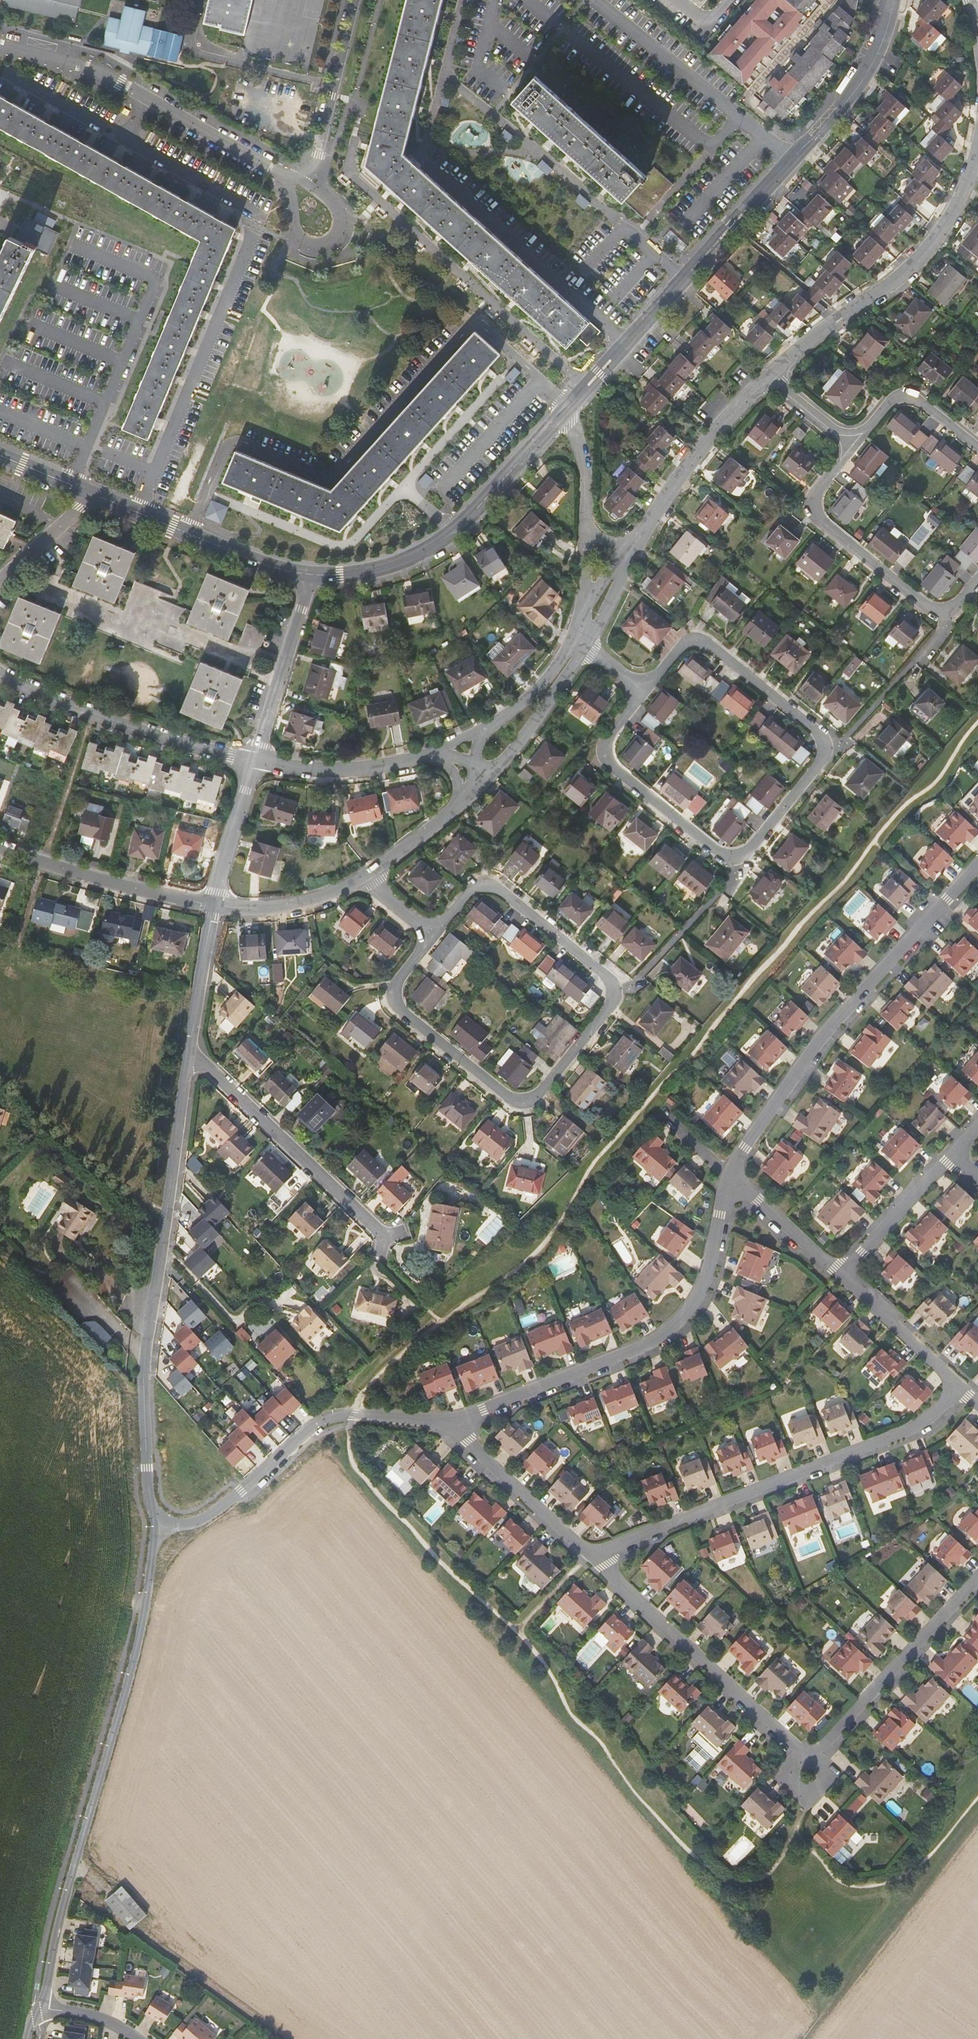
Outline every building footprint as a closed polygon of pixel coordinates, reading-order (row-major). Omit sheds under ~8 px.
[(83,0),(4,0),(2,6),(75,23),(79,9),(80,9),(80,6),(81,6),(83,0)] [(202,25),(219,29),(218,32),(243,38),(252,0),(208,0),(202,25)] [(397,4),(359,164),(396,163),(433,0),(398,0),(397,4)] [(711,57),(744,87),(763,65),(760,63),(766,56),(768,58),(774,51),(772,49),(777,43),(779,44),(783,48),(808,19),(805,17),(803,14),(808,8),(811,10),(817,2),(815,0),(759,0),(711,57)] [(812,91),(812,92),(837,65),(833,61),(844,47),(842,45),(850,36),(847,34),(851,28),(849,26),(855,19),(859,0),(845,0),(825,23),(821,20),(814,28),(820,34),(811,44),(814,47),(808,53),(805,57),(797,50),(790,58),(798,66),(790,75),(789,75),(781,84),(773,76),(766,84),(772,90),(764,99),(766,101),(780,112),(788,119),(812,91)] [(941,0),(927,0),(916,13),(921,17),(931,25),(948,6),(941,0)] [(126,6),(123,20),(111,17),(104,44),(122,49),(122,52),(130,54),(131,51),(177,62),(184,35),(144,25),(146,16),(147,11),(126,6)] [(803,14),(805,17),(811,10),(808,8),(803,14)] [(931,25),(921,17),(917,22),(921,26),(912,36),(926,48),(939,33),(931,25)] [(230,45),(230,42),(215,38),(214,44),(227,47),(228,44),(230,45)] [(808,53),(814,47),(811,44),(805,50),(808,53)] [(953,94),(962,84),(948,72),(934,87),(947,98),(953,103),(958,98),(953,94)] [(603,139),(535,79),(511,105),(581,165),(603,139)] [(889,91),(884,96),(889,100),(880,110),(884,114),(894,123),(908,108),(889,91)] [(235,229),(0,96),(0,127),(200,241),(123,429),(148,439),(235,229)] [(953,103),(947,98),(936,111),(941,116),(936,121),(947,131),(952,126),(950,125),(962,112),(953,103)] [(780,112),(766,101),(758,110),(764,116),(767,112),(774,119),(780,112)] [(894,123),(884,114),(871,127),(874,130),(870,134),(883,145),(899,127),(894,123)] [(947,131),(936,121),(931,127),(937,133),(925,146),(941,159),(952,146),(942,137),(947,131)] [(868,165),(880,152),(878,150),(883,145),(870,134),(866,139),(865,138),(853,152),(864,161),(868,165)] [(673,184),(653,167),(646,176),(603,139),(581,165),(642,219),(673,184)] [(843,177),(848,172),(852,175),(864,161),(853,152),(849,148),(832,167),(843,177)] [(941,170),(927,157),(913,172),(917,176),(932,189),(937,185),(931,180),(941,170)] [(359,164),(561,343),(577,324),(396,163),(359,164)] [(832,167),(827,173),(832,177),(824,187),(837,199),(851,184),(843,177),(832,167)] [(914,206),(918,201),(920,203),(932,189),(917,176),(905,189),(907,191),(903,196),(914,206)] [(796,204),(814,185),(805,177),(788,197),(796,204)] [(817,223),(820,226),(837,207),(822,194),(806,213),(817,223)] [(915,217),(909,212),(914,206),(903,196),(898,201),(899,203),(887,216),(901,228),(903,230),(915,217)] [(806,213),(800,219),(793,213),(782,226),(796,239),(808,226),(812,229),(817,223),(806,213)] [(887,216),(885,215),(873,229),(876,232),(873,236),(884,246),(901,228),(887,216)] [(782,226),(776,231),(781,236),(773,245),(786,257),(800,242),(796,239),(782,226)] [(960,251),(976,263),(977,260),(977,229),(960,251)] [(854,254),(869,267),(886,248),(884,246),(873,236),(871,235),(854,254)] [(35,248),(10,236),(0,256),(0,320),(35,248)] [(844,281),(848,277),(844,273),(853,263),(839,251),(826,265),(829,268),(844,281)] [(727,260),(708,281),(727,299),(747,277),(727,260)] [(967,279),(951,266),(930,291),(946,305),(967,279)] [(812,286),(824,297),(828,292),(832,296),(844,281),(829,268),(812,286)] [(808,290),(803,295),(799,292),(787,306),(798,315),(802,319),(820,300),(808,290)] [(934,310),(919,298),(899,323),(914,335),(934,310)] [(782,302),(770,315),(768,314),(764,318),(775,327),(779,323),(785,329),(798,315),(787,306),(782,302)] [(711,319),(716,323),(707,333),(720,344),(721,345),(734,330),(716,314),(711,319)] [(775,327),(764,318),(747,336),(762,349),(774,336),(770,332),(775,327)] [(889,339),(874,327),(851,355),(866,367),(889,339)] [(693,344),(698,349),(694,354),(705,364),(709,359),(708,357),(720,344),(707,333),(705,331),(693,344)] [(474,333),(330,493),(231,455),(227,469),(222,482),(340,534),(500,357),(474,333)] [(694,354),(690,358),(684,353),(672,367),(674,369),(686,380),(699,367),(701,368),(705,364),(694,354)] [(932,354),(919,369),(939,386),(955,367),(948,360),(944,364),(932,354)] [(662,383),(658,379),(654,384),(665,394),(669,389),(676,396),(689,382),(686,380),(674,369),(662,383)] [(863,386),(846,372),(827,395),(844,409),(863,386)] [(977,410),(977,389),(963,378),(950,394),(974,414),(977,410)] [(645,402),(659,415),(672,400),(665,394),(654,384),(649,388),(654,393),(645,402)] [(908,444),(909,443),(918,450),(921,447),(930,436),(925,432),(921,428),(922,426),(901,408),(886,426),(908,444)] [(767,444),(782,425),(767,413),(751,432),(767,444)] [(652,443),(666,456),(671,451),(667,447),(675,437),(661,425),(648,440),(652,443)] [(801,440),(807,433),(800,426),(794,433),(795,434),(801,440)] [(921,447),(931,455),(930,456),(951,473),(965,457),(955,449),(944,440),(942,442),(932,434),(930,436),(921,447)] [(635,461),(646,471),(651,466),(654,469),(666,456),(652,443),(635,461)] [(854,464),(856,466),(853,470),(849,475),(856,481),(862,485),(869,477),(870,478),(888,456),(871,443),(854,464)] [(816,462),(798,447),(783,464),(802,479),(816,462)] [(733,458),(716,480),(729,491),(736,483),(738,484),(749,471),(733,458)] [(622,484),(633,493),(645,480),(641,476),(646,471),(635,461),(618,480),(622,484)] [(977,473),(967,465),(956,478),(966,486),(965,487),(972,493),(969,498),(977,506),(977,505),(977,472),(977,473)] [(564,489),(551,478),(534,497),(547,508),(564,489)] [(862,503),(861,502),(869,492),(862,485),(856,481),(853,486),(848,491),(846,489),(829,510),(845,523),(862,503)] [(615,512),(619,515),(620,516),(637,497),(633,493),(622,484),(605,503),(615,512)] [(212,499),(205,517),(223,523),(229,505),(212,499)] [(730,515),(710,499),(696,517),(715,533),(730,515)] [(914,536),(922,542),(941,519),(933,512),(914,536)] [(5,549),(11,535),(13,536),(15,531),(14,530),(18,521),(0,513),(0,546),(5,549)] [(533,514),(516,532),(531,545),(542,533),(543,535),(549,528),(533,514)] [(776,551),(772,556),(782,563),(800,541),(781,525),(767,543),(776,551)] [(882,526),(868,542),(882,554),(892,562),(894,560),(904,568),(915,556),(905,547),(906,546),(882,526)] [(958,550),(959,550),(952,559),(957,563),(965,570),(969,565),(972,561),(974,563),(977,559),(977,530),(976,528),(958,550)] [(706,546),(689,532),(672,553),(688,566),(706,546)] [(531,545),(533,547),(543,535),(542,533),(531,545)] [(95,535),(79,574),(65,569),(62,577),(42,569),(37,582),(26,578),(24,580),(0,638),(0,645),(41,663),(61,616),(152,653),(156,644),(201,662),(181,710),(223,727),(245,674),(248,676),(267,631),(246,622),(240,635),(232,632),(249,589),(208,572),(191,610),(160,598),(163,591),(137,581),(133,589),(124,585),(137,553),(95,535)] [(484,553),(495,546),(494,545),(483,551),(484,553)] [(834,561),(814,545),(798,564),(819,580),(834,561)] [(477,555),(491,576),(507,565),(495,546),(484,553),(483,551),(477,555)] [(952,559),(944,552),(936,563),(934,562),(918,582),(934,596),(951,576),(949,573),(952,569),(957,563),(952,559)] [(690,577),(670,560),(665,565),(685,582),(690,577)] [(480,583),(467,563),(445,577),(458,598),(480,583)] [(648,587),(647,587),(667,604),(685,582),(665,565),(654,579),(648,587)] [(722,573),(706,596),(734,619),(747,604),(734,593),(739,587),(722,573)] [(844,607),(857,591),(838,575),(825,591),(844,607)] [(648,587),(654,579),(650,576),(644,583),(648,587)] [(544,582),(522,606),(541,624),(555,610),(548,604),(557,594),(544,582)] [(458,598),(460,602),(483,587),(480,583),(458,598)] [(421,614),(437,611),(432,590),(421,592),(421,594),(406,597),(410,617),(421,614)] [(874,594),(861,609),(879,623),(891,608),(874,594)] [(386,603),(363,607),(367,627),(390,622),(386,603)] [(624,626),(639,638),(645,632),(658,643),(672,627),(643,604),(624,626)] [(765,645),(780,626),(760,610),(745,629),(765,645)] [(421,614),(410,617),(411,624),(423,621),(421,614)] [(918,633),(902,620),(885,641),(901,655),(918,633)] [(320,627),(313,649),(334,656),(341,634),(320,627)] [(536,649),(522,633),(506,647),(508,649),(495,660),(508,674),(536,649)] [(808,642),(800,635),(795,642),(803,648),(808,642)] [(789,636),(775,653),(795,670),(809,653),(803,648),(795,642),(789,636)] [(950,658),(951,659),(941,671),(957,684),(977,659),(977,658),(961,644),(950,658)] [(700,689),(701,688),(710,695),(713,691),(722,681),(713,673),(714,671),(693,653),(678,671),(700,689)] [(851,660),(856,665),(861,659),(855,654),(851,660)] [(474,655),(446,671),(459,693),(486,677),(474,655)] [(345,666),(332,662),(330,668),(314,663),(305,691),(332,699),(340,671),(343,672),(345,666)] [(814,672),(799,690),(815,704),(830,686),(814,672)] [(723,700),(722,701),(743,718),(757,702),(736,684),(734,687),(724,678),(722,681),(713,691),(723,700)] [(410,703),(418,723),(433,717),(433,716),(453,707),(446,688),(440,691),(438,686),(430,689),(432,694),(410,703)] [(839,686),(825,703),(836,712),(839,709),(850,718),(861,704),(839,686)] [(654,730),(661,721),(662,722),(680,701),(663,687),(646,709),(648,711),(640,720),(648,726),(654,730)] [(943,699),(927,687),(909,709),(925,721),(943,699)] [(611,704),(591,688),(575,708),(583,714),(585,711),(597,720),(611,704)] [(400,720),(396,699),(368,705),(372,726),(400,720)] [(6,729),(4,733),(19,740),(20,736),(36,743),(34,747),(49,753),(51,749),(68,757),(79,731),(71,728),(69,732),(61,728),(59,732),(50,728),(52,725),(45,721),(47,717),(39,714),(38,718),(30,714),(28,718),(19,714),(21,711),(15,708),(16,704),(9,701),(7,705),(0,701),(0,727),(6,729)] [(769,717),(760,709),(748,722),(758,731),(758,732),(774,745),(787,729),(771,715),(769,717)] [(836,712),(847,721),(850,718),(839,709),(836,712)] [(312,732),(317,719),(296,712),(292,724),(290,723),(286,735),(305,741),(308,731),(312,732)] [(317,719),(315,732),(322,733),(324,720),(317,719)] [(905,739),(909,734),(892,720),(875,740),(892,754),(892,753),(898,758),(900,758),(905,752),(905,750),(910,744),(905,739)] [(654,747),(653,747),(662,737),(654,730),(648,726),(640,735),(638,734),(621,754),(637,768),(654,747)] [(802,745),(804,743),(787,729),(774,745),(781,751),(778,754),(785,761),(787,759),(789,760),(791,758),(800,766),(811,753),(802,745)] [(565,755),(548,740),(530,762),(547,777),(565,755)] [(99,744),(91,742),(82,768),(99,773),(100,769),(117,774),(116,778),(131,783),(132,779),(148,784),(147,788),(163,794),(164,789),(182,795),(180,799),(196,804),(197,800),(214,805),(222,779),(213,776),(212,780),(204,778),(203,782),(195,780),(196,775),(189,773),(190,768),(182,765),(180,770),(171,768),(170,772),(162,769),(163,765),(155,763),(157,758),(149,755),(147,760),(139,758),(138,762),(130,759),(131,755),(124,753),(125,748),(117,745),(116,750),(107,747),(106,751),(97,749),(99,744)] [(866,758),(847,782),(864,796),(884,773),(866,758)] [(534,773),(527,768),(522,774),(529,780),(534,773)] [(597,785),(580,771),(567,788),(583,801),(597,785)] [(674,771),(660,787),(684,807),(686,805),(696,813),(707,800),(697,792),(697,791),(674,771)] [(749,808),(757,815),(764,806),(766,808),(784,786),(768,773),(750,794),(751,795),(743,804),(749,808)] [(386,791),(390,811),(423,803),(419,783),(386,791)] [(521,802),(504,788),(480,817),(497,831),(521,802)] [(295,817),(302,797),(274,789),(267,811),(280,815),(281,812),(295,817)] [(609,789),(592,810),(613,826),(630,806),(609,789)] [(969,799),(971,801),(963,810),(976,822),(977,820),(977,789),(969,799)] [(380,793),(353,799),(357,821),(385,815),(380,793)] [(843,806),(829,794),(811,815),(826,826),(843,806)] [(743,804),(736,797),(728,807),(727,807),(709,827),(725,841),(743,821),(740,818),(749,808),(743,804)] [(86,808),(103,813),(105,806),(88,801),(86,808)] [(27,807),(25,811),(8,805),(2,823),(26,832),(34,810),(27,807)] [(338,832),(339,811),(312,810),(312,832),(338,832)] [(951,811),(930,832),(948,849),(955,842),(956,843),(961,838),(965,842),(974,832),(951,811)] [(107,843),(114,823),(86,814),(80,835),(107,843)] [(659,831),(639,815),(626,830),(646,846),(659,831)] [(138,855),(156,859),(163,832),(151,829),(150,834),(141,832),(140,837),(131,835),(126,856),(137,858),(138,855)] [(793,831),(774,854),(789,867),(809,843),(793,831)] [(461,832),(442,856),(459,870),(478,846),(461,832)] [(196,859),(201,839),(177,833),(172,853),(196,859)] [(284,844),(260,836),(251,864),(275,871),(284,844)] [(527,836),(513,853),(529,865),(542,849),(527,836)] [(673,846),(667,842),(652,860),(672,876),(689,854),(682,848),(680,852),(673,846)] [(948,859),(931,842),(919,855),(921,857),(913,866),(927,878),(937,867),(939,869),(948,859)] [(675,843),(673,846),(680,852),(682,848),(675,843)] [(556,855),(538,876),(556,891),(568,876),(557,866),(561,860),(556,855)] [(424,859),(411,875),(432,891),(445,875),(424,859)] [(714,875),(694,859),(681,875),(701,891),(714,875)] [(913,886),(895,869),(874,891),(892,908),(903,897),(902,895),(905,891),(907,893),(913,886)] [(781,881),(767,870),(751,889),(765,900),(781,881)] [(10,882),(0,879),(0,904),(3,905),(10,882)] [(574,887),(562,903),(582,919),(595,904),(574,887)] [(502,933),(511,923),(501,915),(503,913),(482,895),(468,912),(490,929),(491,928),(500,936),(502,933)] [(46,928),(48,924),(71,932),(77,912),(55,906),(54,909),(48,907),(48,904),(36,900),(29,922),(46,928)] [(613,903),(600,919),(619,936),(632,920),(613,903)] [(375,918),(359,904),(344,922),(360,936),(375,918)] [(891,921),(874,904),(862,916),(865,919),(857,927),(870,939),(880,929),(882,931),(891,921)] [(972,908),(963,918),(977,933),(977,912),(977,913),(972,908)] [(89,916),(77,912),(71,932),(84,936),(89,916)] [(134,951),(141,923),(104,913),(99,933),(128,941),(126,949),(134,951)] [(731,914),(709,940),(729,956),(751,929),(731,914)] [(502,933),(512,941),(510,942),(532,959),(546,943),(524,925),(522,928),(513,920),(511,923),(502,933)] [(636,923),(623,939),(643,956),(656,940),(636,923)] [(403,940),(385,924),(372,940),(391,955),(403,940)] [(306,928),(280,930),(280,951),(307,950),(307,945),(307,941),(306,928)] [(180,957),(185,937),(155,929),(150,950),(180,957)] [(479,952),(452,930),(433,954),(435,956),(428,965),(436,971),(448,981),(454,974),(447,969),(449,967),(451,968),(463,953),(472,960),(479,952)] [(839,932),(819,954),(837,971),(843,963),(844,964),(849,960),(853,963),(862,953),(839,932)] [(267,955),(266,933),(243,935),(244,957),(267,955)] [(947,949),(938,959),(961,980),(977,961),(977,955),(963,941),(956,948),(955,947),(951,952),(947,949)] [(539,964),(548,971),(547,972),(564,986),(578,969),(561,955),(559,958),(550,950),(539,964)] [(683,952),(669,969),(686,984),(690,979),(693,981),(703,969),(683,952)] [(274,962),(275,980),(283,979),(282,961),(274,962)] [(913,980),(908,975),(899,986),(922,1007),(934,994),(935,995),(942,987),(941,987),(947,981),(929,963),(913,980)] [(835,983),(816,965),(795,988),(814,1005),(820,998),(819,996),(822,992),(824,994),(835,983)] [(578,969),(564,986),(580,999),(581,998),(591,1006),(601,993),(592,985),(594,982),(578,969)] [(432,976),(430,975),(413,995),(431,1009),(447,989),(445,987),(449,982),(448,981),(436,971),(432,976)] [(339,1011),(351,996),(326,975),(314,990),(339,1011)] [(224,1002),(218,1010),(235,1025),(253,1003),(236,989),(229,996),(231,999),(226,1004),(224,1002)] [(314,990),(310,995),(335,1016),(339,1011),(314,990)] [(662,994),(642,1018),(657,1032),(677,1008),(662,994)] [(885,1005),(883,1003),(874,1013),(892,1030),(903,1017),(901,1015),(909,1007),(895,994),(885,1005)] [(804,1017),(786,1000),(775,1013),(777,1015),(769,1023),(782,1036),(792,1025),(794,1027),(804,1017)] [(560,1011),(536,1042),(556,1058),(561,1052),(559,1050),(567,1040),(579,1025),(560,1011)] [(381,1031),(359,1012),(344,1031),(366,1049),(381,1031)] [(493,1046),(484,1038),(489,1031),(466,1013),(452,1030),(463,1039),(475,1049),(473,1051),(483,1058),(493,1046)] [(863,1025),(858,1031),(859,1031),(858,1034),(860,1035),(857,1038),(855,1037),(844,1051),(863,1067),(871,1057),(874,1057),(876,1054),(876,1051),(886,1039),(866,1024),(864,1026),(863,1025)] [(782,1047),(763,1030),(742,1052),(761,1069),(767,1062),(765,1061),(769,1057),(771,1059),(782,1047)] [(628,1031),(609,1054),(625,1068),(644,1045),(628,1031)] [(397,1032),(382,1050),(403,1068),(418,1050),(397,1032)] [(246,1035),(234,1048),(256,1069),(268,1057),(246,1035)] [(461,1041),(473,1051),(475,1049),(463,1039),(461,1041)] [(568,1042),(567,1040),(559,1050),(561,1052),(568,1042)] [(499,1071),(516,1085),(533,1064),(531,1062),(539,1052),(526,1042),(518,1052),(516,1050),(502,1066),(499,1071)] [(497,1062),(502,1066),(516,1050),(510,1046),(497,1062)] [(977,1047),(956,1069),(975,1087),(977,1083),(977,1047)] [(759,1079),(736,1058),(716,1080),(734,1097),(741,1090),(742,1090),(746,1086),(750,1090),(759,1079)] [(321,1067),(328,1073),(336,1065),(328,1059),(321,1067)] [(831,1074),(830,1073),(819,1088),(838,1101),(856,1075),(833,1060),(827,1068),(833,1071),(831,1074)] [(444,1077),(426,1062),(413,1077),(431,1092),(444,1077)] [(591,1064),(567,1093),(584,1107),(607,1078),(591,1064)] [(280,1070),(266,1086),(285,1104),(293,1097),(289,1093),(296,1086),(280,1070)] [(967,1095),(946,1075),(934,1088),(937,1091),(932,1096),(945,1109),(953,1100),(958,1105),(967,1095)] [(477,1110),(455,1092),(442,1107),(464,1125),(477,1110)] [(317,1094),(300,1111),(317,1128),(334,1110),(317,1094)] [(737,1112),(719,1094),(698,1117),(716,1134),(723,1127),(721,1126),(725,1122),(726,1123),(737,1112)] [(673,1103),(665,1095),(661,1099),(668,1106),(667,1106),(669,1107),(673,1103)] [(788,1125),(814,1143),(823,1130),(824,1130),(831,1120),(830,1120),(835,1113),(815,1099),(801,1118),(795,1114),(788,1125)] [(941,1117),(923,1100),(912,1113),(914,1114),(907,1123),(920,1136),(930,1125),(932,1127),(941,1117)] [(204,1125),(222,1143),(216,1148),(225,1157),(228,1153),(238,1162),(252,1147),(234,1129),(236,1127),(218,1110),(204,1125)] [(582,1128),(563,1113),(545,1135),(564,1150),(582,1128)] [(497,1159),(512,1141),(488,1121),(474,1138),(497,1159)] [(915,1145),(897,1128),(876,1150),(894,1167),(901,1160),(899,1159),(903,1155),(905,1156),(915,1145)] [(627,1156),(640,1167),(639,1168),(655,1180),(671,1161),(653,1146),(658,1141),(648,1132),(627,1156)] [(474,1138),(471,1142),(495,1162),(497,1159),(474,1138)] [(769,1155),(767,1153),(756,1168),(775,1184),(782,1174),(785,1175),(788,1171),(788,1168),(797,1156),(778,1140),(777,1142),(776,1141),(770,1148),(771,1148),(770,1150),(772,1152),(769,1155)] [(370,1186),(384,1171),(363,1150),(348,1165),(370,1186)] [(266,1152),(250,1169),(274,1192),(290,1176),(266,1152)] [(193,1172),(202,1164),(193,1155),(184,1164),(193,1172)] [(885,1176),(869,1161),(847,1184),(868,1202),(874,1195),(870,1191),(871,1188),(873,1190),(885,1176)] [(681,1162),(664,1180),(682,1197),(697,1182),(684,1170),(687,1168),(681,1162)] [(400,1163),(389,1174),(397,1181),(407,1170),(400,1163)] [(543,1172),(512,1165),(508,1184),(524,1188),(538,1191),(543,1172)] [(383,1195),(388,1199),(386,1202),(394,1210),(410,1193),(397,1181),(389,1174),(376,1188),(383,1195)] [(969,1199),(950,1182),(940,1194),(941,1195),(938,1199),(936,1198),(929,1205),(948,1222),(969,1199)] [(522,1194),(537,1197),(538,1191),(524,1188),(522,1194)] [(860,1211),(837,1190),(817,1212),(835,1228),(841,1221),(843,1222),(847,1218),(851,1221),(860,1211)] [(212,1226),(228,1211),(214,1195),(197,1210),(204,1217),(212,1226)] [(459,1204),(434,1198),(422,1242),(446,1249),(459,1204)] [(76,1242),(93,1214),(69,1200),(62,1212),(69,1215),(59,1232),(76,1242)] [(304,1201),(287,1219),(307,1237),(322,1221),(315,1215),(313,1217),(308,1213),(312,1209),(304,1201)] [(942,1228),(924,1211),(912,1225),(913,1226),(911,1229),(909,1227),(907,1229),(906,1228),(901,1234),(902,1235),(900,1237),(918,1254),(929,1242),(932,1243),(935,1239),(935,1236),(942,1228)] [(496,1214),(479,1236),(489,1244),(506,1222),(496,1214)] [(690,1231),(669,1216),(651,1242),(672,1256),(681,1244),(679,1242),(682,1238),(684,1239),(690,1231)] [(212,1226),(204,1217),(198,1223),(200,1225),(190,1234),(201,1247),(205,1250),(221,1235),(212,1226)] [(968,1240),(977,1250),(977,1230),(968,1240)] [(554,1238),(548,1245),(551,1251),(558,1247),(554,1238)] [(744,1239),(737,1257),(739,1258),(738,1261),(735,1261),(735,1262),(734,1262),(731,1269),(731,1272),(754,1282),(760,1267),(762,1267),(764,1261),(763,1261),(767,1249),(744,1239)] [(324,1240),(309,1256),(331,1276),(348,1258),(340,1251),(338,1253),(324,1240)] [(205,1250),(201,1247),(184,1262),(199,1278),(216,1262),(205,1250)] [(894,1280),(897,1283),(909,1269),(888,1250),(879,1259),(884,1264),(876,1273),(889,1285),(894,1280)] [(678,1276),(655,1254),(644,1266),(643,1265),(635,1274),(636,1274),(630,1281),(648,1298),(664,1281),(669,1286),(678,1276)] [(396,1298),(359,1284),(352,1301),(388,1315),(396,1298)] [(732,1286),(727,1298),(734,1301),(729,1312),(746,1319),(749,1312),(752,1314),(759,1297),(732,1286)] [(628,1320),(629,1322),(643,1314),(630,1292),(603,1309),(617,1330),(625,1325),(624,1323),(628,1320)] [(829,1331),(847,1313),(835,1302),(834,1304),(830,1300),(831,1298),(824,1292),(807,1310),(829,1331)] [(933,1294),(926,1303),(920,1298),(908,1312),(922,1324),(926,1320),(934,1327),(950,1310),(933,1294)] [(188,1323),(192,1328),(207,1315),(193,1299),(178,1313),(188,1323)] [(301,1311),(302,1313),(291,1323),(308,1341),(326,1324),(307,1304),(301,1311)] [(607,1331),(597,1308),(586,1313),(583,1312),(579,1314),(578,1317),(564,1323),(574,1346),(576,1345),(577,1346),(584,1342),(584,1341),(586,1340),(585,1338),(588,1337),(589,1339),(607,1331)] [(94,1317),(84,1326),(102,1346),(112,1337),(94,1317)] [(855,1355),(867,1341),(859,1333),(863,1328),(854,1319),(834,1340),(847,1353),(850,1350),(855,1355)] [(567,1350),(556,1320),(541,1326),(540,1325),(522,1333),(530,1356),(552,1348),(554,1355),(567,1350)] [(944,1341),(955,1351),(959,1347),(970,1357),(977,1348),(977,1334),(968,1325),(967,1326),(962,1321),(944,1341)] [(192,1328),(188,1323),(175,1335),(185,1347),(188,1350),(201,1339),(192,1328)] [(252,1335),(243,1325),(242,1326),(236,1331),(245,1341),(252,1335)] [(727,1326),(712,1338),(714,1339),(711,1342),(709,1340),(707,1341),(706,1340),(700,1345),(701,1346),(699,1348),(715,1367),(727,1358),(730,1358),(733,1356),(733,1352),(743,1346),(727,1326)] [(294,1346),(276,1328),(257,1346),(275,1364),(284,1356),(289,1356),(294,1352),(294,1346)] [(205,1342),(218,1358),(234,1344),(221,1329),(205,1342)] [(516,1336),(488,1347),(497,1370),(506,1366),(506,1368),(513,1365),(514,1370),(527,1365),(516,1336)] [(171,1357),(181,1348),(175,1341),(165,1350),(171,1357)] [(691,1346),(679,1351),(682,1358),(671,1362),(677,1379),(684,1376),(685,1380),(702,1373),(691,1346)] [(188,1350),(185,1347),(172,1359),(181,1369),(185,1373),(198,1361),(188,1350)] [(876,1380),(884,1372),(889,1376),(901,1363),(888,1351),(884,1355),(876,1348),(860,1365),(856,1369),(857,1372),(862,1377),(867,1371),(876,1380)] [(471,1383),(475,1382),(476,1384),(493,1377),(484,1354),(473,1359),(470,1357),(466,1359),(466,1361),(451,1367),(460,1390),(462,1389),(463,1391),(470,1388),(470,1387),(472,1386),(471,1383)] [(442,1363),(414,1374),(423,1397),(432,1394),(431,1391),(436,1390),(437,1392),(451,1386),(442,1363)] [(199,1365),(187,1375),(191,1379),(203,1369),(199,1365)] [(635,1383),(644,1406),(672,1395),(661,1365),(648,1371),(650,1375),(644,1378),(644,1379),(635,1383)] [(185,1373),(181,1369),(169,1379),(182,1394),(193,1383),(185,1373)] [(867,1371),(862,1377),(871,1385),(876,1380),(867,1371)] [(902,1408),(903,1407),(908,1411),(926,1392),(916,1382),(912,1386),(901,1376),(886,1392),(902,1408)] [(595,1392),(604,1415),(633,1404),(624,1381),(609,1386),(610,1389),(605,1391),(604,1388),(595,1392)] [(288,1409),(290,1411),(301,1401),(286,1385),(275,1395),(288,1409)] [(278,1419),(288,1409),(275,1395),(273,1394),(263,1404),(264,1405),(278,1419)] [(580,1420),(581,1423),(597,1417),(588,1395),(575,1400),(576,1402),(563,1407),(569,1425),(580,1420)] [(246,1408),(253,1415),(264,1405),(263,1404),(257,1397),(246,1408)] [(850,1418),(846,1408),(841,1410),(837,1400),(815,1409),(823,1430),(834,1426),(836,1432),(853,1425),(850,1418)] [(232,1416),(238,1411),(231,1404),(226,1409),(232,1416)] [(248,1431),(259,1422),(253,1415),(246,1408),(244,1405),(238,1411),(232,1416),(240,1424),(248,1431)] [(278,1419),(264,1405),(253,1415),(259,1422),(268,1431),(279,1421),(278,1419)] [(820,1439),(810,1414),(803,1417),(803,1416),(782,1424),(790,1445),(804,1439),(806,1445),(820,1439)] [(956,1452),(954,1454),(965,1464),(972,1455),(977,1455),(977,1454),(977,1435),(975,1432),(972,1435),(967,1434),(966,1432),(968,1430),(958,1420),(941,1439),(956,1452)] [(502,1422),(490,1436),(500,1446),(499,1447),(509,1457),(525,1439),(513,1428),(511,1430),(502,1422)] [(248,1431),(240,1424),(229,1434),(231,1436),(245,1450),(255,1440),(248,1431)] [(767,1455),(768,1458),(782,1453),(777,1440),(776,1439),(770,1442),(766,1431),(745,1439),(754,1461),(767,1455)] [(245,1450),(231,1436),(222,1445),(237,1461),(247,1452),(245,1450)] [(411,1443),(393,1462),(416,1483),(433,1464),(422,1454),(420,1456),(416,1452),(417,1450),(411,1443)] [(536,1443),(516,1464),(526,1473),(531,1467),(539,1476),(552,1462),(547,1457),(549,1455),(536,1443)] [(749,1468),(742,1451),(736,1453),(732,1443),(711,1452),(719,1473),(730,1468),(732,1474),(749,1468)] [(928,1466),(922,1450),(905,1456),(907,1462),(897,1466),(905,1487),(926,1479),(922,1469),(928,1466)] [(711,1482),(701,1457),(694,1460),(694,1459),(673,1467),(682,1488),(695,1482),(697,1487),(711,1482)] [(448,1504),(463,1488),(450,1476),(448,1477),(446,1475),(451,1470),(444,1463),(425,1484),(448,1504)] [(890,1465),(877,1470),(878,1473),(874,1474),(871,1473),(870,1469),(853,1476),(859,1490),(864,1492),(868,1502),(880,1497),(880,1495),(899,1488),(890,1465)] [(566,1510),(583,1491),(560,1470),(543,1489),(555,1500),(557,1498),(561,1501),(559,1503),(566,1510)] [(673,1498),(667,1480),(661,1483),(657,1473),(636,1481),(643,1502),(654,1498),(657,1504),(673,1498)] [(847,1497),(840,1480),(823,1487),(826,1493),(815,1497),(823,1518),(845,1509),(841,1499),(847,1497)] [(480,1534),(501,1511),(491,1502),(486,1507),(469,1491),(453,1509),(459,1515),(459,1516),(466,1523),(467,1523),(480,1534)] [(806,1492),(793,1497),(794,1500),(790,1502),(787,1500),(786,1497),(770,1504),(777,1521),(780,1519),(784,1530),(797,1525),(796,1523),(815,1515),(806,1492)] [(592,1495),(572,1516),(582,1525),(587,1519),(596,1528),(608,1514),(603,1509),(605,1507),(592,1495)] [(973,1509),(968,1514),(966,1512),(953,1525),(974,1544),(977,1541),(977,1513),(973,1509)] [(766,1539),(766,1538),(773,1536),(763,1511),(749,1516),(751,1521),(737,1527),(745,1548),(766,1539)] [(510,1553),(527,1535),(517,1525),(514,1528),(504,1518),(492,1531),(500,1539),(498,1541),(510,1553)] [(735,1542),(729,1525),(712,1532),(714,1538),(704,1542),(712,1563),(733,1555),(730,1544),(735,1542)] [(958,1546),(945,1534),(940,1539),(937,1537),(925,1550),(946,1570),(955,1560),(950,1555),(958,1546)] [(537,1588),(554,1570),(537,1554),(542,1549),(532,1539),(510,1563),(522,1574),(518,1577),(518,1582),(523,1587),(527,1585),(530,1582),(537,1588)] [(653,1591),(674,1568),(653,1547),(636,1566),(643,1572),(642,1573),(647,1578),(643,1581),(653,1591)] [(923,1563),(902,1585),(921,1602),(927,1595),(925,1594),(929,1590),(931,1591),(942,1580),(923,1563)] [(684,1617),(702,1598),(679,1577),(662,1596),(673,1607),(675,1604),(679,1608),(678,1610),(684,1617)] [(591,1594),(586,1599),(569,1583),(552,1601),(579,1627),(600,1603),(591,1594)] [(907,1601),(894,1589),(889,1594),(886,1591),(874,1604),(895,1624),(904,1615),(899,1610),(907,1601)] [(711,1605),(691,1626),(701,1635),(706,1630),(714,1638),(727,1624),(722,1619),(724,1617),(711,1605)] [(970,1622),(958,1636),(975,1651),(977,1648),(977,1612),(976,1610),(969,1617),(973,1622),(972,1624),(970,1622)] [(617,1623),(619,1621),(609,1611),(593,1629),(605,1640),(607,1638),(616,1646),(628,1633),(617,1623)] [(873,1613),(852,1636),(872,1655),(879,1647),(874,1643),(876,1641),(877,1642),(890,1628),(873,1613)] [(738,1631),(723,1648),(736,1661),(737,1660),(739,1662),(735,1666),(742,1673),(761,1653),(738,1631)] [(660,1668),(643,1652),(647,1647),(637,1638),(616,1661),(636,1681),(636,1680),(643,1686),(660,1668)] [(866,1661),(844,1640),(824,1662),(842,1679),(848,1671),(849,1672),(854,1667),(857,1671),(866,1661)] [(939,1662),(934,1657),(925,1667),(948,1688),(959,1677),(968,1668),(967,1668),(973,1661),(955,1644),(939,1662)] [(771,1657),(749,1680),(759,1690),(763,1685),(767,1690),(769,1689),(776,1695),(793,1677),(771,1657)] [(917,1669),(901,1686),(896,1681),(886,1691),(910,1712),(922,1700),(929,1693),(929,1692),(935,1685),(917,1669)] [(681,1687),(682,1686),(669,1673),(653,1690),(676,1711),(695,1691),(687,1684),(683,1689),(681,1687)] [(797,1690),(780,1709),(792,1720),(794,1718),(798,1721),(796,1723),(803,1730),(820,1711),(797,1690)] [(703,1703),(686,1722),(694,1729),(686,1738),(693,1745),(679,1759),(691,1770),(704,1756),(707,1759),(716,1749),(712,1746),(729,1728),(728,1726),(722,1720),(722,1721),(720,1719),(718,1721),(715,1718),(717,1716),(703,1703)] [(884,1717),(881,1720),(880,1718),(867,1732),(885,1749),(893,1741),(895,1741),(898,1738),(899,1734),(909,1723),(891,1706),(889,1708),(888,1707),(883,1713),(884,1714),(882,1716),(884,1717)] [(733,1739),(712,1763),(723,1774),(731,1782),(732,1782),(739,1788),(755,1770),(738,1754),(743,1749),(733,1739)] [(858,1789),(881,1811),(893,1798),(900,1791),(900,1790),(906,1783),(887,1767),(872,1784),(867,1779),(858,1789)] [(752,1787),(735,1805),(744,1814),(743,1816),(746,1819),(750,1819),(761,1830),(778,1811),(776,1809),(777,1809),(771,1803),(770,1804),(768,1802),(766,1804),(764,1802),(765,1800),(752,1787)] [(843,1809),(852,1818),(865,1803),(856,1794),(843,1809)] [(809,1836),(810,1836),(808,1838),(826,1855),(837,1844),(840,1844),(842,1841),(843,1838),(851,1829),(832,1812),(819,1826),(821,1828),(818,1831),(817,1829),(815,1831),(814,1830),(809,1836)] [(122,1886),(106,1899),(131,1928),(147,1915),(122,1886)] [(74,1993),(87,1996),(99,1932),(85,1929),(84,1936),(77,1935),(68,1985),(75,1986),(74,1993)] [(159,1973),(167,1979),(171,1971),(163,1966),(159,1973)] [(110,1981),(108,1994),(135,1998),(135,1995),(143,1996),(146,1978),(125,1975),(124,1983),(110,1981)] [(192,1995),(199,2000),(203,1994),(197,1989),(192,1995)] [(156,1996),(145,2014),(156,2021),(158,2018),(164,2022),(174,2007),(156,1996)] [(171,2033),(178,2038),(212,2038),(215,2036),(193,2018),(185,2027),(180,2023),(171,2033)] [(65,2025),(64,2032),(71,2033),(72,2026),(65,2025)] [(72,2026),(71,2033),(64,2032),(63,2038),(84,2038),(85,2028),(72,2026)]
